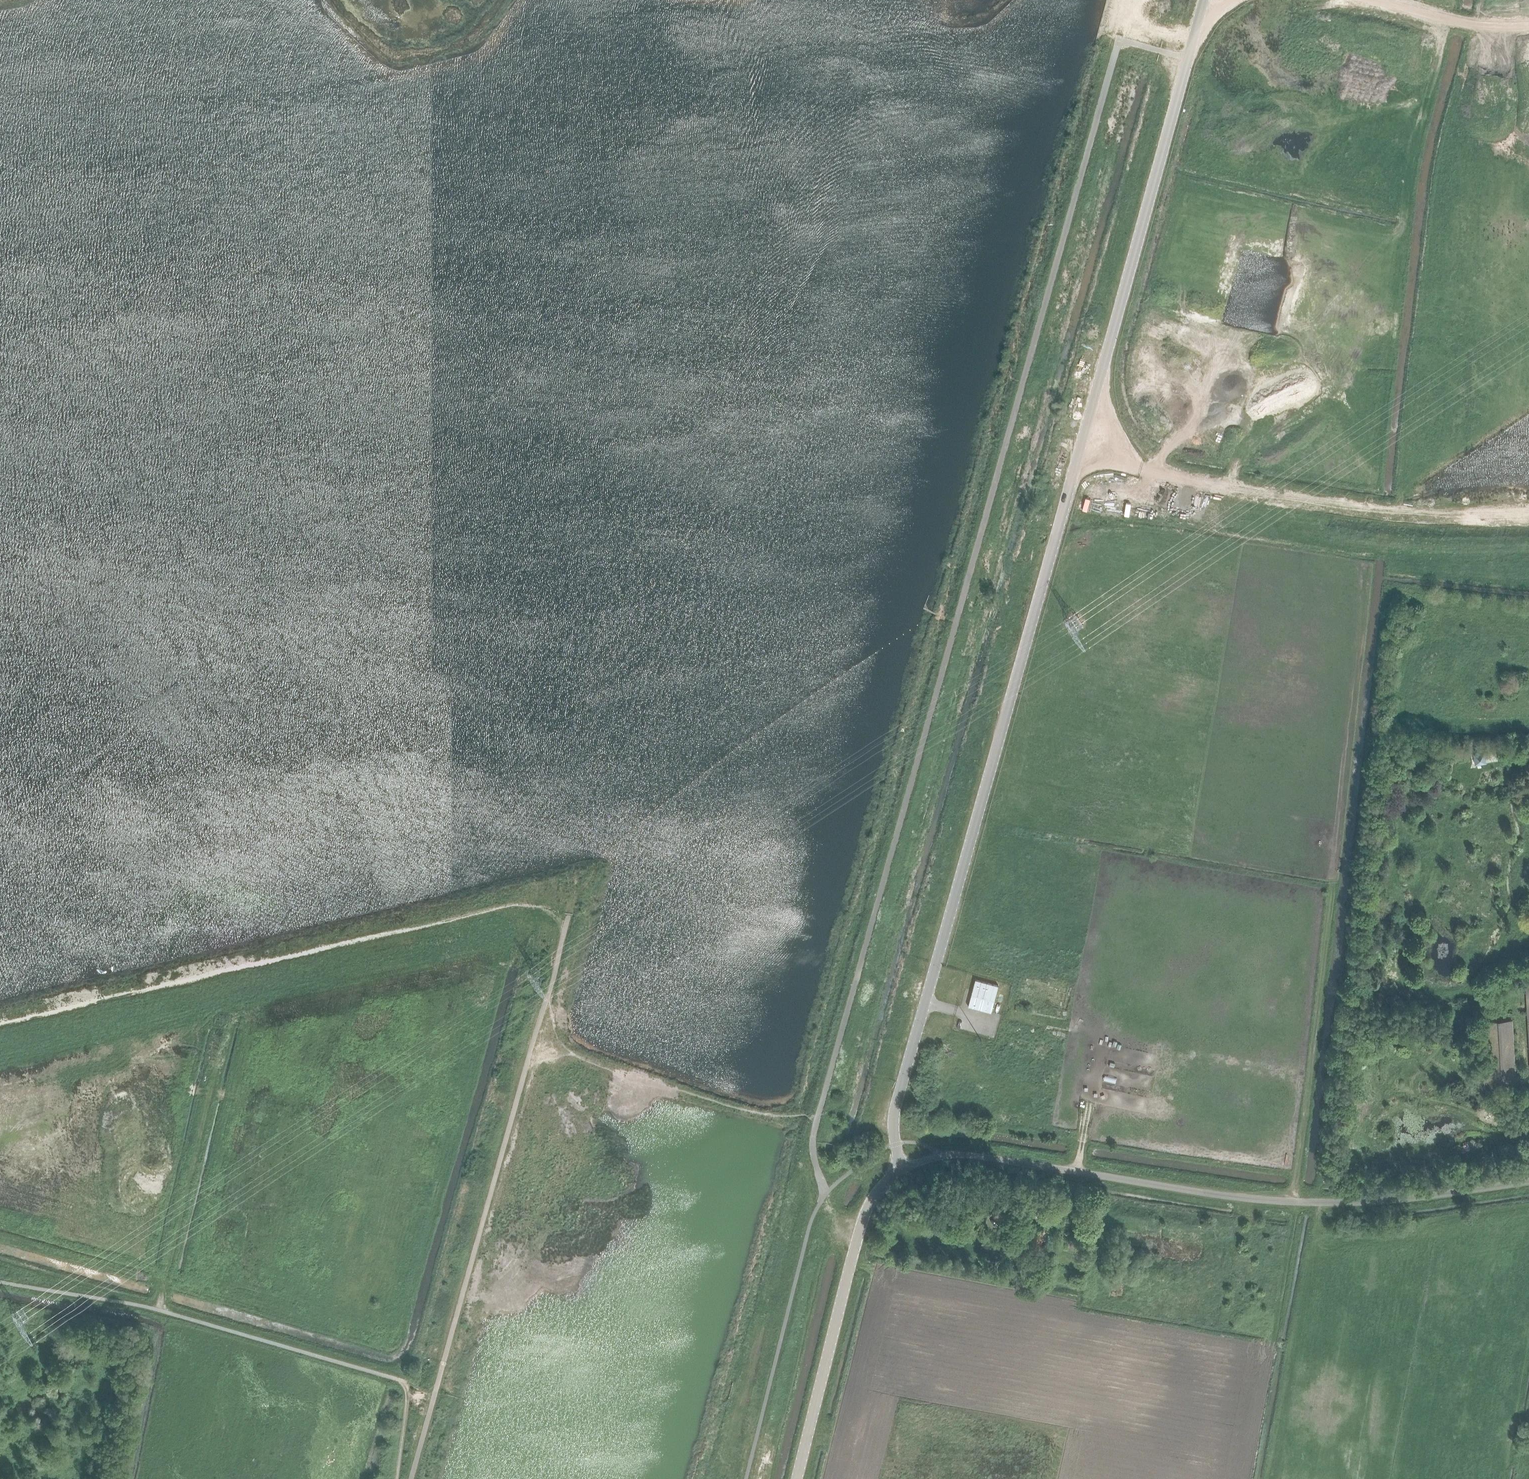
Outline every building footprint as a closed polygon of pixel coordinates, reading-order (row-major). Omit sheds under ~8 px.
[(1473,752),(1475,763),(1498,760),(1496,749),(1473,752)] [(1486,1023),(1488,1076),(1480,1076),(1481,1084),(1516,1082),(1513,1022),(1486,1023)] [(1032,1214),(1034,1204),(1026,1202),(1024,1212),(1032,1214)] [(1053,1249),(1056,1235),(1049,1234),(1046,1247),(1053,1249)]
